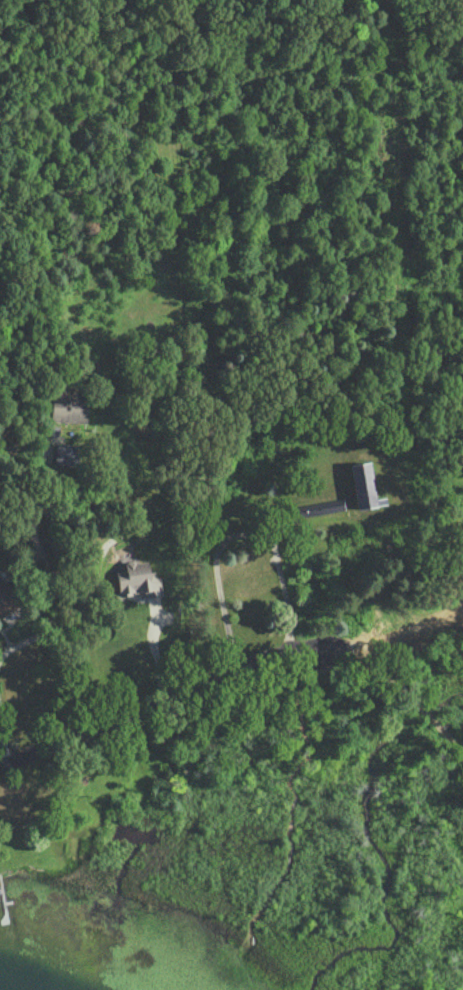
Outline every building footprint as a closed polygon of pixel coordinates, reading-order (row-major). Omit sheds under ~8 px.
[(51,394),(51,421),(87,422),(87,395),(51,394)] [(76,464),(77,444),(55,443),(54,463),(76,464)] [(345,509),(343,497),(293,506),(295,518),(345,509)] [(118,595),(145,593),(145,595),(160,594),(158,570),(148,571),(147,560),(125,562),(126,570),(116,571),(118,595)] [(25,611),(0,574),(0,616),(6,625),(25,611)]
